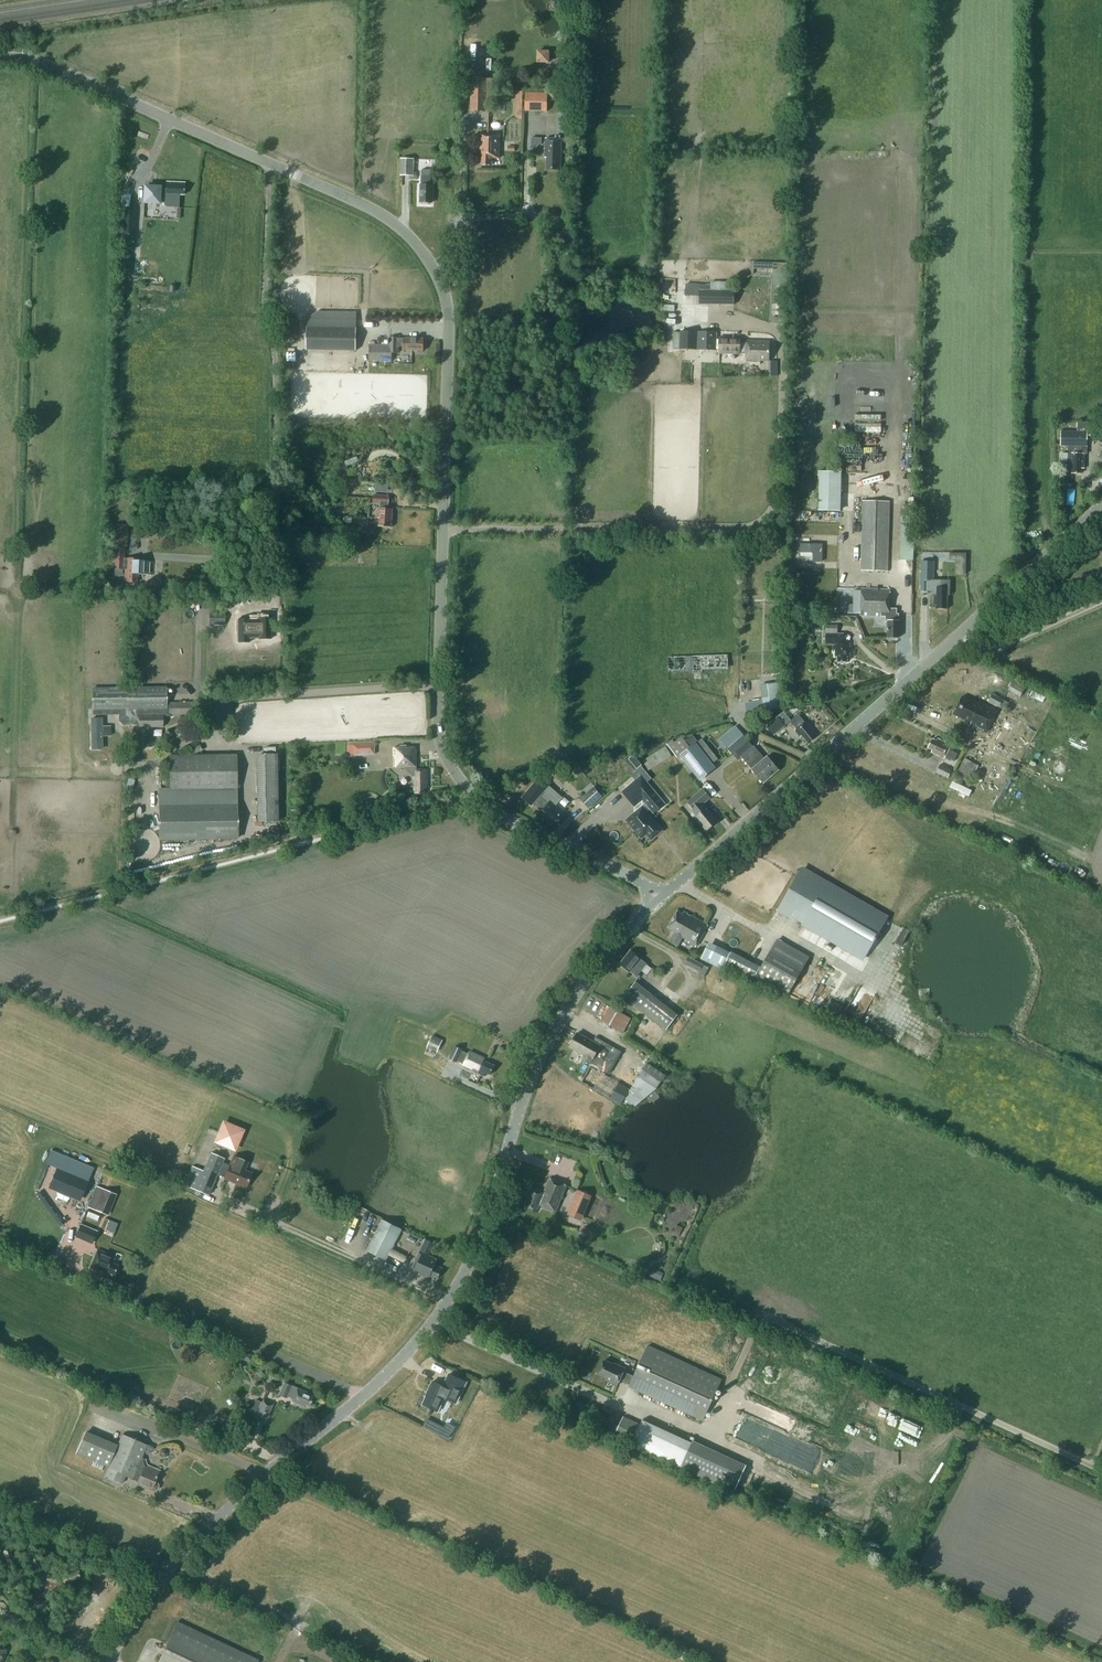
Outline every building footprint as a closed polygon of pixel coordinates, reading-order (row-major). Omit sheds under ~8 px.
[(549,51),(538,51),(538,62),(549,63),(549,51)] [(487,78),(471,78),(470,111),(486,111),(487,78)] [(548,93),(526,93),(525,111),(547,111),(548,93)] [(558,113),(558,129),(571,130),(571,113),(558,113)] [(481,155),(481,165),(492,165),(492,158),(499,158),(500,135),(480,134),(479,155),(481,155)] [(531,138),(531,148),(536,149),(541,143),(542,138),(531,138)] [(546,138),(545,157),(548,157),(547,169),(561,170),(562,139),(546,138)] [(402,158),(401,175),(413,176),(414,159),(402,158)] [(433,189),(433,187),(432,186),(432,185),(430,185),(431,170),(422,170),(422,176),(421,184),(420,195),(421,195),(421,202),(423,202),(423,204),(429,204),(429,202),(431,203),(432,190),(433,189)] [(160,187),(145,186),(144,202),(166,203),(166,198),(179,199),(180,194),(184,195),(185,183),(167,182),(166,188),(160,188),(160,187)] [(135,211),(123,210),(121,234),(133,235),(135,211)] [(772,323),(785,324),(787,263),(753,262),(753,269),(773,270),(773,285),(780,285),(779,317),(772,317),(772,323)] [(734,305),(734,290),(700,290),(700,296),(699,304),(734,305)] [(306,349),(356,350),(356,328),(307,327),(306,349)] [(696,350),(697,333),(681,332),(681,333),(674,332),(673,349),(680,349),(696,350)] [(698,333),(697,350),(716,350),(716,349),(719,349),(719,339),(716,339),(717,333),(698,333)] [(423,343),(424,339),(404,338),(398,338),(398,337),(390,337),(389,345),(370,344),(369,360),(392,361),(392,353),(398,353),(398,347),(404,347),(404,351),(423,351),(423,349),(424,348),(424,344),(423,343)] [(747,342),(740,342),(740,338),(719,338),(719,353),(739,353),(739,352),(746,352),(746,361),(760,361),(760,358),(769,359),(770,341),(747,340),(747,342)] [(856,414),(856,431),(883,431),(883,414),(856,414)] [(1084,468),(1085,453),(1087,453),(1088,435),(1094,436),(1094,442),(1101,442),(1101,424),(1095,423),(1095,422),(1078,421),(1078,431),(1061,430),(1061,445),(1069,445),(1069,453),(1061,453),(1061,462),(1072,462),(1072,473),(1081,473),(1081,468),(1084,468)] [(347,466),(340,469),(343,475),(349,472),(347,466)] [(821,470),(820,510),(843,510),(843,470),(821,470)] [(390,491),(390,482),(378,482),(378,491),(390,491)] [(390,493),(378,494),(378,507),(391,506),(390,493)] [(861,570),(887,571),(889,501),(863,501),(861,570)] [(379,524),(379,526),(391,527),(393,508),(380,507),(380,509),(367,508),(366,523),(379,524)] [(113,546),(127,547),(129,525),(115,524),(113,546)] [(913,560),(914,525),(901,524),(900,560),(913,560)] [(114,554),(113,568),(123,569),(125,569),(124,581),(125,581),(136,582),(137,576),(138,576),(138,573),(154,574),(154,561),(139,560),(139,558),(123,557),(124,554),(124,548),(114,547),(114,554)] [(921,591),(934,591),(934,604),(936,604),(936,608),(948,609),(948,608),(947,608),(947,595),(950,595),(950,580),(933,580),(934,561),(921,561),(921,591)] [(861,588),(860,615),(886,616),(886,621),(888,621),(887,637),(899,637),(899,620),(899,613),(896,613),(896,609),(890,609),(890,590),(861,588)] [(224,613),(240,613),(241,601),(224,601),(224,613)] [(209,613),(209,603),(201,603),(201,619),(209,619),(209,613)] [(209,624),(225,625),(225,613),(209,613),(209,619),(209,624)] [(257,614),(257,619),(255,619),(255,625),(250,625),(250,630),(255,630),(255,634),(258,634),(258,638),(270,638),(270,619),(265,619),(265,614),(257,614)] [(836,656),(838,656),(838,661),(847,662),(847,656),(850,656),(850,643),(844,643),(844,633),(827,633),(827,643),(836,643),(836,656)] [(1025,688),(1013,681),(1008,690),(1020,697),(1025,688)] [(762,684),(764,702),(767,701),(768,711),(782,709),(779,683),(762,684)] [(130,688),(93,688),(93,709),(119,709),(120,720),(123,724),(139,723),(139,727),(143,727),(143,739),(144,739),(144,747),(152,747),(152,739),(153,739),(153,727),(162,727),(162,715),(169,715),(169,714),(169,704),(166,704),(166,689),(166,687),(153,687),(146,687),(130,688)] [(1003,700),(1004,699),(992,694),(988,702),(999,708),(999,707),(1005,710),(1009,704),(1003,700)] [(969,724),(987,733),(997,710),(979,702),(978,704),(962,696),(954,714),(970,722),(969,724)] [(193,703),(169,703),(169,704),(169,714),(194,714),(193,703)] [(796,729),(795,730),(800,736),(802,735),(808,742),(817,734),(806,721),(805,722),(798,714),(790,721),(796,729)] [(766,726),(773,735),(785,725),(778,716),(766,726)] [(101,734),(102,734),(102,719),(91,719),(91,734),(92,734),(92,749),(102,749),(101,734)] [(743,735),(728,748),(738,760),(742,757),(748,765),(752,769),(763,783),(779,770),(772,762),(774,760),(770,755),(768,757),(767,756),(763,759),(760,755),(743,735)] [(703,753),(709,748),(702,739),(690,748),(681,737),(669,746),(678,758),(681,755),(700,779),(714,768),(703,753)] [(933,750),(931,752),(945,758),(945,757),(954,761),(958,753),(949,749),(951,745),(938,738),(937,741),(932,739),(928,748),(933,750)] [(349,755),(355,755),(376,754),(375,744),(374,742),(349,743),(349,755)] [(413,775),(414,775),(414,778),(415,778),(415,785),(414,785),(414,793),(425,793),(425,789),(428,789),(428,769),(415,769),(415,755),(417,755),(417,746),(394,746),(394,755),(396,755),(396,765),(406,765),(406,768),(413,775)] [(649,771),(672,757),(666,747),(643,761),(649,771)] [(259,755),(260,821),(278,820),(277,754),(259,755)] [(236,755),(170,756),(170,789),(159,789),(160,839),(237,838),(236,755)] [(979,766),(965,758),(955,776),(970,783),(979,766)] [(949,778),(952,770),(940,764),(937,772),(949,778)] [(635,780),(625,788),(638,803),(642,799),(653,812),(664,803),(647,782),(651,778),(641,766),(631,775),(635,780)] [(545,808),(543,809),(553,817),(553,816),(557,818),(564,810),(557,803),(558,802),(546,791),(549,787),(540,779),(524,797),(533,805),(537,801),(545,808)] [(954,779),(951,788),(971,796),(974,788),(954,779)] [(602,796),(594,787),(581,798),(589,807),(602,796)] [(706,830),(718,821),(707,808),(703,803),(710,797),(703,789),(688,801),(699,814),(696,817),(706,830)] [(634,826),(636,829),(636,832),(638,834),(640,834),(642,836),(647,832),(652,837),(660,830),(642,808),(628,820),(630,822),(629,824),(631,827),(634,826)] [(792,916),(796,909),(807,916),(803,923),(863,957),(886,918),(802,869),(779,909),(792,916)] [(689,942),(696,946),(708,925),(684,911),(682,914),(677,911),(668,928),(675,932),(670,941),(678,945),(683,937),(690,940),(689,942)] [(778,939),(771,952),(761,968),(759,967),(757,971),(755,976),(787,994),(801,969),(808,957),(778,939)] [(641,958),(631,950),(620,964),(630,972),(631,971),(637,976),(647,963),(641,958)] [(757,971),(759,967),(731,953),(724,967),(753,981),(755,976),(757,971)] [(703,964),(688,956),(684,964),(699,972),(703,964)] [(624,996),(667,1029),(678,1015),(635,982),(624,996)] [(623,1032),(631,1018),(610,1007),(602,1021),(623,1032)] [(609,1073),(621,1052),(596,1037),(593,1041),(578,1032),(569,1047),(584,1055),(582,1059),(590,1064),(591,1062),(599,1067),(609,1073)] [(443,1040),(433,1035),(427,1047),(438,1052),(443,1040)] [(450,1058),(457,1062),(458,1061),(462,1051),(463,1049),(455,1046),(450,1058)] [(485,1076),(486,1072),(490,1074),(494,1065),(483,1060),(485,1057),(470,1050),(469,1053),(462,1051),(458,1061),(464,1063),(463,1066),(485,1076)] [(658,1086),(666,1075),(648,1063),(640,1073),(658,1086)] [(620,1104),(629,1089),(590,1066),(582,1082),(620,1104)] [(237,1152),(246,1129),(223,1119),(214,1142),(237,1152)] [(244,1170),(248,1162),(233,1156),(230,1165),(222,1162),(224,1158),(211,1153),(203,1171),(192,1166),(183,1184),(195,1189),(208,1195),(217,1174),(224,1177),(224,1178),(246,1187),(252,1173),(244,1170)] [(89,1181),(56,1168),(48,1188),(80,1201),(89,1181)] [(529,1196),(526,1204),(537,1209),(539,1205),(556,1212),(567,1185),(550,1178),(544,1192),(530,1187),(527,1195),(529,1196)] [(96,1186),(87,1207),(109,1216),(117,1194),(96,1186)] [(584,1213),(591,1195),(579,1190),(576,1196),(580,1197),(575,1209),(584,1213)] [(88,1211),(87,1216),(97,1220),(99,1216),(88,1211)] [(387,1260),(402,1229),(382,1219),(366,1250),(387,1260)] [(110,1220),(107,1227),(115,1231),(118,1223),(110,1220)] [(76,1235),(92,1242),(97,1231),(81,1224),(76,1235)] [(435,1243),(428,1239),(422,1252),(423,1253),(430,1255),(435,1243)] [(112,1263),(115,1257),(97,1249),(90,1267),(105,1274),(106,1271),(114,1275),(118,1266),(112,1263)] [(418,1256),(413,1267),(421,1271),(420,1273),(433,1279),(434,1276),(438,1278),(443,1268),(435,1265),(438,1259),(430,1255),(423,1253),(421,1258),(418,1256)] [(625,1368),(618,1364),(618,1366),(605,1360),(598,1375),(607,1379),(606,1380),(617,1385),(620,1380),(630,1385),(629,1386),(703,1419),(722,1379),(648,1345),(634,1376),(624,1371),(625,1368)] [(251,1354),(238,1348),(235,1356),(248,1362),(251,1354)] [(429,1390),(430,1391),(423,1404),(438,1411),(445,1397),(452,1401),(462,1380),(449,1373),(444,1386),(433,1381),(429,1390)] [(314,1395),(284,1382),(279,1395),(286,1398),(287,1396),(293,1398),(291,1401),(304,1407),(305,1405),(309,1406),(314,1395)] [(255,1417),(266,1421),(273,1404),(262,1400),(255,1417)] [(448,1422),(444,1429),(451,1434),(456,1427),(448,1422)] [(632,1442),(636,1434),(618,1426),(615,1434),(632,1442)] [(147,1465),(145,1459),(141,1457),(147,1445),(122,1434),(117,1447),(109,1467),(105,1475),(120,1482),(123,1474),(138,1481),(137,1484),(153,1491),(157,1489),(159,1485),(157,1482),(155,1481),(159,1470),(147,1465)] [(735,1492),(747,1464),(693,1440),(681,1467),(735,1492)] [(161,1449),(159,1453),(161,1457),(166,1457),(168,1452),(165,1449),(161,1449)] [(16,1561),(10,1548),(3,1552),(8,1564),(16,1561)] [(29,1552),(32,1565),(40,1563),(36,1550),(29,1552)] [(68,1582),(81,1577),(78,1570),(65,1575),(68,1582)] [(177,1622),(159,1661),(256,1661),(257,1659),(177,1622)]
